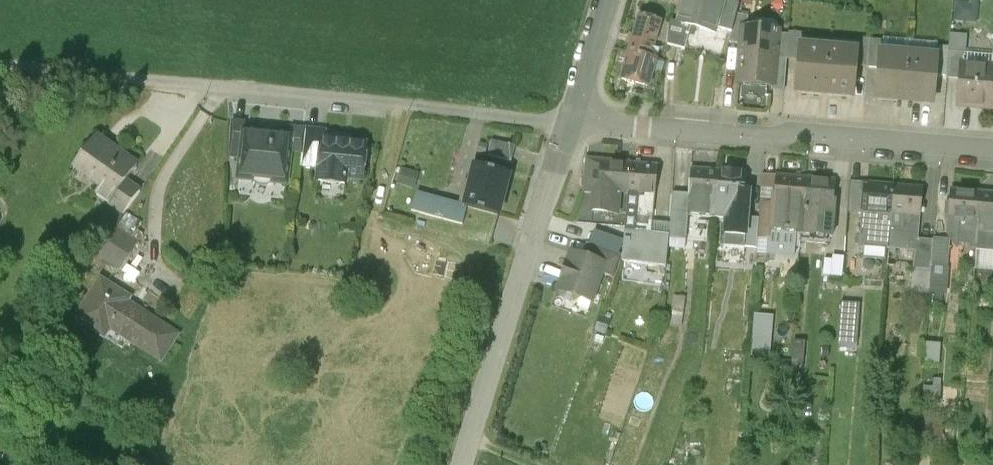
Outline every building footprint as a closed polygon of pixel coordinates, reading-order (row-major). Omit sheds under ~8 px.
[(694,0),(688,0),(687,5),(681,25),(691,27),(699,30),(701,25),(732,33),(739,7),(714,0),(698,0),(697,1),(694,0)] [(953,19),(976,21),(977,0),(954,0),(953,19)] [(684,51),(691,27),(681,25),(670,21),(664,44),(684,51)] [(640,22),(631,54),(649,59),(658,27),(640,22)] [(739,81),(757,82),(760,32),(742,30),(739,81)] [(777,33),(760,32),(757,82),(774,84),(777,33)] [(787,60),(799,60),(800,47),(800,35),(788,34),(787,60)] [(963,48),(964,35),(949,35),(949,48),(963,48)] [(858,41),(857,51),(855,72),(879,74),(881,54),(882,43),(858,41)] [(857,51),(800,47),(799,60),(796,95),(853,99),(855,72),(857,51)] [(963,50),(939,48),(938,58),(937,78),(961,80),(962,64),(963,50)] [(631,54),(623,81),(648,88),(656,61),(649,59),(631,54)] [(938,58),(881,54),(879,74),(877,102),(934,106),(937,78),(938,58)] [(991,66),(962,64),(961,80),(959,105),(988,108),(991,66)] [(275,135),(262,133),(262,134),(245,133),(240,180),(287,185),(292,138),(275,136),(275,135)] [(138,166),(97,137),(77,166),(91,176),(105,185),(96,196),(110,206),(138,166)] [(366,145),(338,142),(334,139),(325,138),(323,154),(317,153),(316,161),(322,162),(319,183),(346,186),(346,180),(362,181),(366,145)] [(516,149),(494,143),(491,157),(512,162),(516,149)] [(631,164),(587,161),(585,193),(596,194),(594,211),(615,213),(617,192),(628,193),(631,164)] [(657,166),(631,164),(628,193),(640,194),(639,200),(654,202),(657,166)] [(509,177),(476,168),(464,208),(468,209),(498,217),(509,177)] [(413,186),(415,172),(399,170),(397,183),(413,186)] [(718,173),(691,171),(689,195),(688,215),(715,217),(718,173)] [(746,175),(718,172),(718,173),(715,217),(714,220),(726,221),(724,250),(744,252),(747,221),(749,193),(744,192),(746,175)] [(805,206),(807,179),(775,176),(773,204),(805,206)] [(807,179),(805,206),(835,208),(837,181),(807,179)] [(864,219),(866,184),(850,183),(847,218),(864,219)] [(894,186),(866,184),(864,219),(861,249),(889,251),(894,186)] [(924,188),(894,186),(889,251),(915,253),(916,241),(920,241),(924,188)] [(464,208),(399,190),(394,208),(463,227),(468,209),(464,208)] [(983,195),(953,192),(952,206),(948,206),(945,244),(949,244),(979,246),(983,195)] [(640,194),(628,193),(625,235),(637,236),(639,222),(639,200),(640,194)] [(688,215),(689,195),(673,194),(670,238),(670,241),(686,242),(688,215)] [(983,195),(979,246),(977,251),(992,252),(992,195),(983,195)] [(805,206),(773,204),(770,233),(803,235),(805,206)] [(831,209),(805,206),(803,235),(832,237),(835,208),(831,209)] [(759,222),(747,221),(744,252),(756,253),(759,222)] [(622,266),(666,270),(670,241),(670,238),(650,236),(651,223),(639,222),(637,236),(625,235),(622,266)] [(136,244),(114,230),(97,256),(119,270),(136,244)] [(933,242),(920,241),(916,241),(915,253),(912,293),(929,294),(933,242)] [(946,295),(949,244),(945,244),(933,242),(929,294),(946,295)] [(587,247),(582,259),(604,267),(600,277),(611,281),(619,258),(587,247)] [(582,259),(569,255),(556,293),(559,300),(572,305),(578,301),(590,305),(600,277),(604,267),(582,259)] [(130,301),(101,283),(100,284),(77,321),(93,331),(123,350),(128,342),(161,362),(177,336),(127,305),(130,301)] [(858,304),(840,303),(837,342),(855,343),(858,304)] [(778,319),(755,317),(752,362),(774,363),(778,319)]
